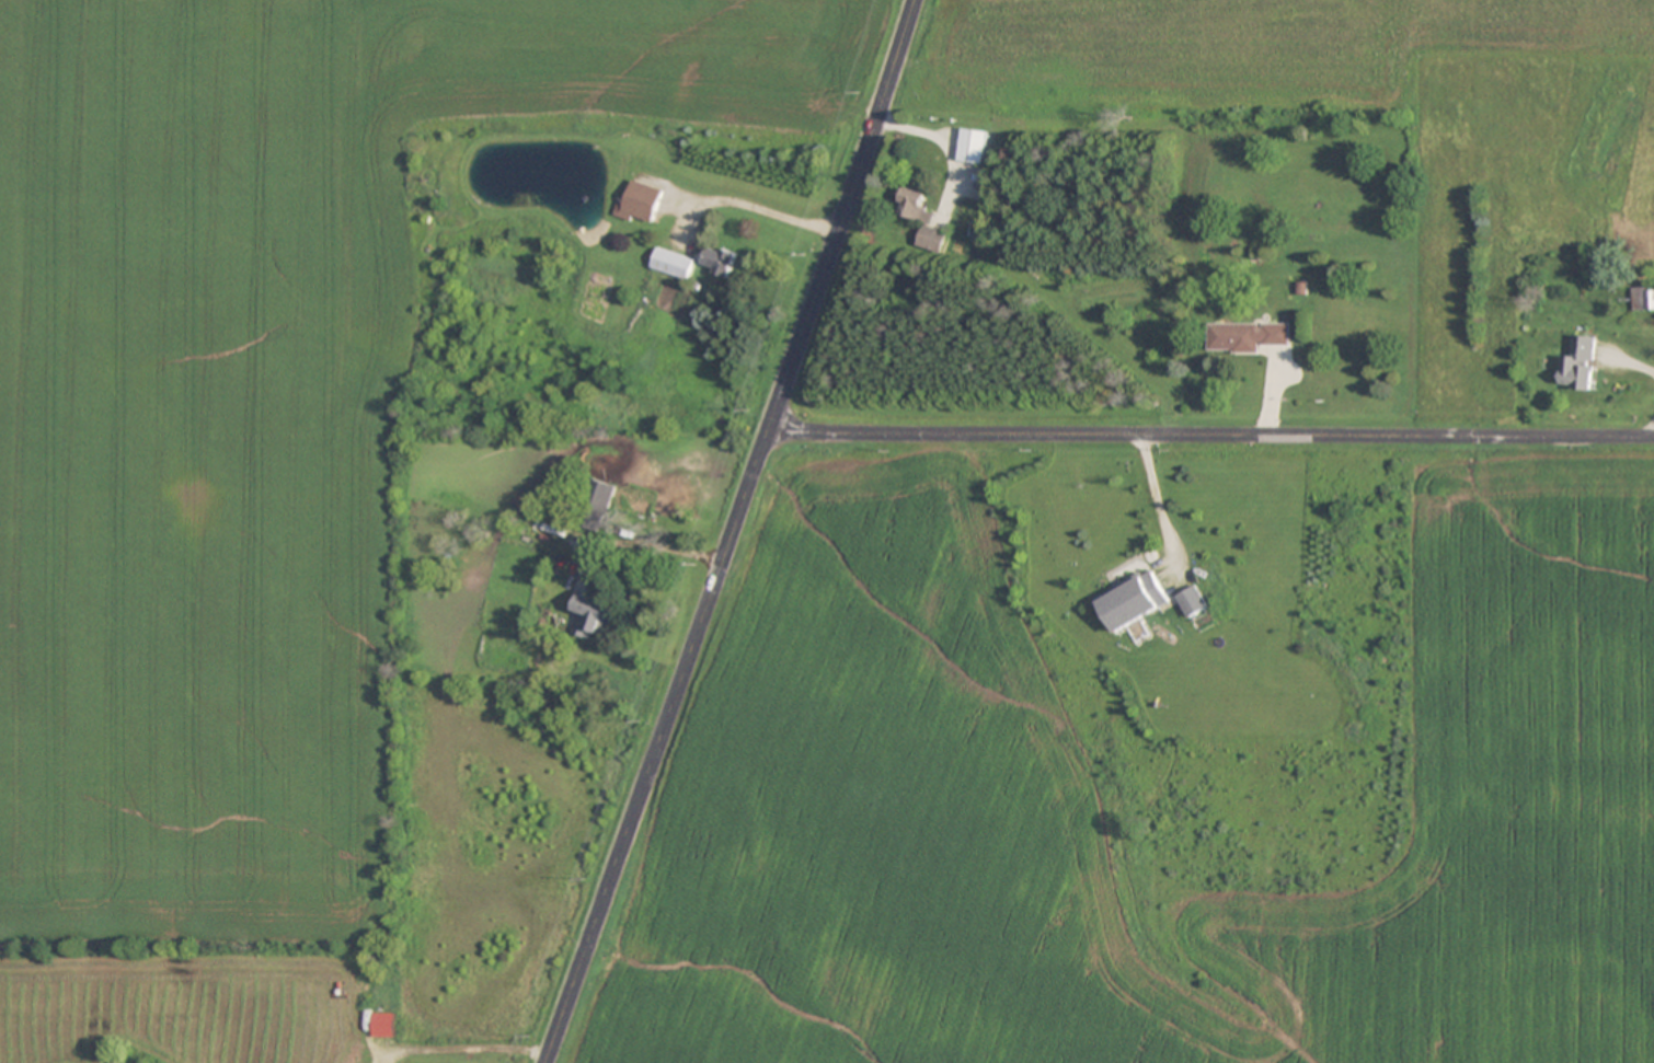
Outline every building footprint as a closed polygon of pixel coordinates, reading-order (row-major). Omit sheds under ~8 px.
[(985,162),(985,129),(960,129),(960,162),(985,162)] [(649,219),(666,158),(639,151),(623,212),(649,219)] [(942,254),(948,232),(932,227),(936,212),(925,208),(929,193),(906,187),(898,215),(924,222),(917,246),(942,254)] [(730,277),(737,255),(709,246),(702,267),(730,277)] [(651,267),(689,280),(696,260),(659,247),(651,267)] [(1260,351),(1260,345),(1292,345),(1292,323),(1208,324),(1208,352),(1260,351)] [(1595,334),(1573,334),(1572,389),(1594,390),(1595,334)] [(602,531),(618,487),(593,478),(577,522),(602,531)] [(1171,604),(1156,572),(1100,598),(1116,631),(1171,604)] [(1210,605),(1197,585),(1178,597),(1190,617),(1210,605)] [(612,604),(578,595),(568,629),(601,639),(612,604)]
